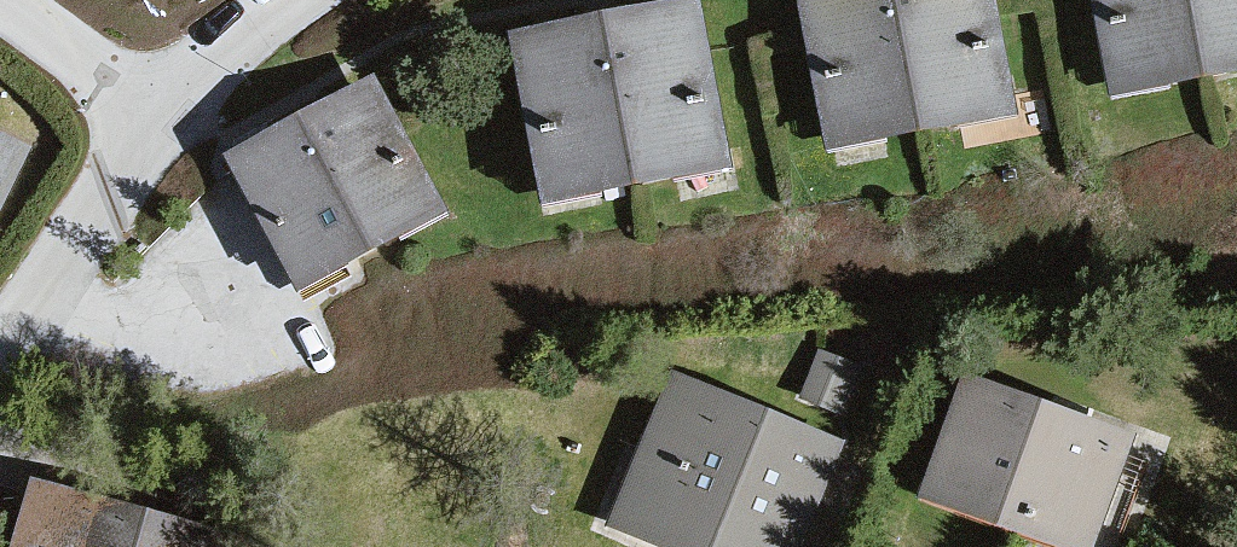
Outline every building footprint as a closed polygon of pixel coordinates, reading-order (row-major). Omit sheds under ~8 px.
[(844,131),(1006,102),(988,0),(821,0),(844,131)] [(1124,75),(1236,55),(1236,0),(1111,0),(1124,75)] [(528,36),(554,183),(717,155),(691,7),(528,36)] [(242,156),(306,276),(436,208),(372,88),(242,156)] [(27,147),(0,134),(0,200),(27,147)] [(853,406),(867,360),(822,346),(807,392),(853,406)] [(630,511),(722,546),(793,546),(834,446),(680,385),(630,511)] [(908,513),(1006,546),(1100,546),(1137,459),(954,388),(908,513)] [(23,546),(248,546),(249,542),(41,483),(23,546)]
